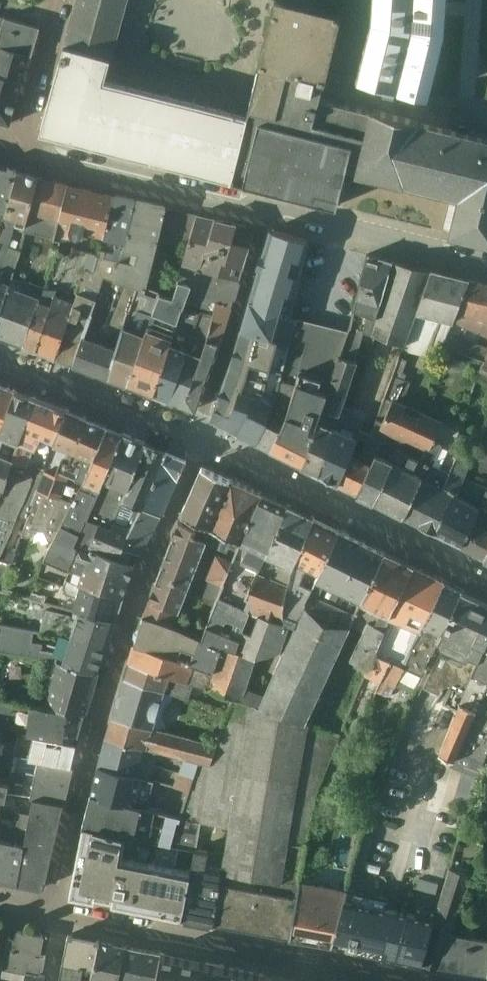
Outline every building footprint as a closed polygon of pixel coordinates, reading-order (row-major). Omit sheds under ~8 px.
[(63,39),(110,52),(125,0),(74,0),(63,39)] [(340,15),(284,0),(271,0),(256,61),(258,62),(247,111),(230,176),(336,201),(344,165),(351,135),(311,125),(319,95),(323,78),(324,79),(340,15)] [(374,22),(355,81),(430,95),(451,30),(451,0),(375,0),(374,22)] [(29,50),(37,23),(0,11),(0,42),(29,50)] [(110,52),(63,39),(39,127),(230,176),(247,111),(104,75),(110,52)] [(0,42),(0,74),(21,79),(29,50),(0,42)] [(21,79),(0,74),(0,82),(19,86),(21,79)] [(9,120),(19,86),(0,82),(0,117),(9,120)] [(351,135),(359,104),(319,95),(311,125),(351,135)] [(486,239),(486,134),(359,104),(351,135),(344,165),(354,167),(353,170),(402,183),(402,181),(456,194),(447,227),(449,230),(486,239)] [(3,211),(17,167),(0,162),(0,220),(3,211)] [(38,173),(17,167),(3,211),(18,215),(28,217),(38,173)] [(53,234),(67,180),(38,173),(28,217),(25,227),(53,234)] [(83,227),(102,233),(113,192),(67,180),(53,234),(60,235),(79,232),(83,229),(83,227)] [(92,268),(103,272),(115,275),(135,197),(113,192),(102,233),(98,249),(92,268)] [(165,204),(135,197),(115,275),(137,282),(145,284),(165,204)] [(162,234),(188,241),(197,211),(170,205),(162,234)] [(3,211),(0,220),(0,263),(11,233),(14,225),(18,215),(3,211)] [(182,260),(185,261),(196,264),(214,214),(197,211),(188,241),(182,260)] [(196,264),(237,274),(251,230),(246,221),(214,214),(196,264)] [(25,227),(28,217),(18,215),(14,225),(25,227)] [(249,295),(290,305),(307,236),(269,225),(249,295)] [(11,233),(0,263),(0,305),(12,272),(21,246),(15,244),(18,236),(11,233)] [(307,236),(290,305),(289,310),(296,313),(291,332),(306,336),(295,378),(309,384),(317,366),(332,371),(349,321),(366,250),(307,236)] [(57,246),(44,283),(23,339),(54,351),(84,265),(90,247),(73,241),(69,250),(57,246)] [(98,249),(90,247),(84,265),(92,268),(98,249)] [(349,321),(363,326),(370,328),(391,257),(366,250),(349,321)] [(392,257),(391,257),(370,328),(375,330),(404,341),(430,266),(392,257)] [(173,292),(160,288),(126,378),(153,388),(183,301),(185,296),(196,264),(185,261),(183,270),(181,269),(173,292)] [(185,296),(214,304),(216,296),(229,301),(237,274),(196,264),(185,296)] [(103,272),(92,268),(84,265),(54,351),(72,358),(103,272)] [(466,276),(430,266),(404,341),(402,345),(437,354),(442,342),(447,329),(451,317),(466,276)] [(12,272),(0,305),(0,330),(23,339),(44,283),(12,272)] [(106,371),(137,282),(115,275),(103,272),(72,358),(106,371)] [(482,279),(466,276),(451,317),(463,323),(482,279)] [(482,279),(463,323),(477,329),(486,307),(486,280),(482,279)] [(145,284),(137,282),(106,371),(126,378),(160,288),(145,284)] [(277,387),(291,332),(296,313),(289,310),(290,305),(249,295),(241,322),(258,328),(246,372),(260,379),(277,387)] [(204,332),(218,337),(229,301),(216,296),(214,304),(212,310),(204,332)] [(183,301),(153,388),(167,394),(199,307),(183,301)] [(199,307),(167,394),(181,399),(204,332),(212,310),(200,305),(199,307)] [(477,329),(486,333),(486,307),(477,329)] [(363,326),(349,321),(332,371),(301,458),(318,467),(338,407),(340,408),(357,356),(355,355),(359,339),(363,326)] [(238,427),(260,379),(246,372),(258,328),(241,322),(233,348),(211,413),(238,427)] [(371,344),(375,330),(370,328),(363,326),(359,339),(371,344)] [(458,332),(447,329),(442,342),(453,345),(458,332)] [(204,332),(181,399),(194,404),(218,337),(204,332)] [(255,436),(270,443),(295,378),(306,336),(291,332),(277,387),(255,436)] [(473,337),(458,332),(453,345),(468,350),(473,337)] [(473,337),(468,350),(483,355),(486,346),(486,342),(473,337)] [(483,355),(476,371),(486,376),(486,346),(483,355)] [(374,495),(418,517),(431,494),(435,496),(438,489),(436,487),(441,477),(444,478),(457,450),(451,448),(458,424),(441,416),(442,414),(402,397),(410,377),(404,374),(406,369),(402,368),(407,355),(399,352),(375,416),(370,427),(383,433),(376,447),(393,454),(374,495)] [(270,443),(301,458),(332,371),(317,366),(309,384),(295,378),(270,443)] [(14,385),(0,379),(0,421),(14,385)] [(238,427),(255,436),(277,387),(260,379),(238,427)] [(34,392),(14,385),(0,421),(0,493),(4,483),(34,392)] [(65,404),(34,392),(4,483),(0,493),(0,551),(18,509),(29,484),(36,461),(43,464),(65,404)] [(65,404),(43,464),(44,464),(54,468),(60,453),(63,455),(68,442),(73,445),(86,412),(65,404)] [(318,467),(337,477),(360,422),(361,418),(340,408),(338,407),(318,467)] [(83,475),(106,421),(86,412),(73,445),(68,442),(63,455),(60,453),(54,468),(44,464),(27,513),(21,530),(28,533),(34,529),(36,522),(42,524),(43,524),(48,535),(51,537),(83,475)] [(361,418),(360,422),(370,427),(375,416),(364,412),(361,418)] [(88,514),(122,427),(106,421),(83,475),(51,537),(44,554),(69,565),(78,541),(75,540),(88,514)] [(337,477),(357,486),(376,447),(383,433),(370,427),(360,422),(337,477)] [(124,490),(146,437),(122,427),(88,514),(98,518),(111,522),(124,490)] [(146,437),(124,490),(144,497),(166,445),(146,437)] [(144,497),(163,504),(186,454),(166,445),(144,497)] [(357,486),(374,495),(393,454),(376,447),(357,486)] [(418,517),(433,524),(455,483),(458,485),(463,473),(471,455),(457,450),(444,478),(441,477),(436,487),(438,489),(435,496),(431,494),(418,517)] [(27,513),(44,464),(43,464),(36,461),(29,484),(18,509),(27,513)] [(230,474),(201,461),(181,508),(196,515),(211,522),(230,474)] [(433,524),(446,531),(474,479),(463,473),(458,485),(455,483),(433,524)] [(211,522),(208,530),(205,538),(224,546),(222,551),(216,548),(206,573),(207,574),(200,594),(214,600),(260,487),(230,474),(211,522)] [(458,539),(486,484),(474,479),(446,531),(458,539)] [(486,543),(486,485),(486,484),(458,539),(483,552),(486,543)] [(260,487),(214,600),(201,632),(170,619),(142,610),(134,638),(194,658),(215,665),(222,640),(235,644),(252,595),(246,592),(286,500),(260,487)] [(134,560),(140,549),(121,539),(144,497),(124,490),(111,522),(98,518),(89,541),(134,560)] [(163,504),(144,497),(121,539),(140,549),(163,504)] [(215,665),(194,658),(188,676),(192,677),(233,692),(241,694),(256,651),(283,646),(294,622),(286,617),(283,611),(284,595),(288,578),(312,512),(286,500),(246,592),(252,595),(235,644),(222,640),(215,665)] [(286,617),(294,622),(338,524),(312,512),(288,578),(284,595),(283,611),(286,617)] [(211,522),(196,515),(193,523),(208,530),(211,522)] [(205,538),(208,530),(193,523),(178,516),(148,595),(175,606),(178,607),(205,538)] [(365,537),(338,524),(294,622),(283,646),(258,701),(280,711),(365,537)] [(384,547),(365,537),(280,711),(304,721),(350,620),(384,547)] [(134,560),(89,541),(88,544),(78,541),(69,565),(66,574),(122,591),(127,574),(134,560)] [(399,554),(384,547),(350,620),(362,626),(399,554)] [(412,561),(399,554),(362,626),(349,655),(367,663),(412,561)] [(443,575),(412,561),(367,663),(364,670),(379,678),(389,656),(403,663),(443,575)] [(115,615),(122,591),(66,574),(64,580),(63,585),(65,590),(62,601),(73,605),(115,615)] [(460,584),(443,575),(403,663),(400,670),(418,678),(460,584)] [(460,584),(418,678),(418,679),(439,689),(435,695),(457,705),(486,631),(486,596),(460,584)] [(142,610),(170,619),(175,606),(148,595),(142,610)] [(105,641),(115,615),(73,605),(72,610),(45,604),(40,627),(65,631),(66,628),(105,641)] [(97,667),(105,641),(66,628),(65,631),(40,627),(0,619),(0,647),(48,655),(97,667)] [(457,705),(440,749),(454,755),(486,678),(486,631),(457,705)] [(134,638),(129,654),(188,676),(194,658),(134,638)] [(241,694),(258,701),(283,646),(256,651),(241,694)] [(129,654),(123,671),(175,688),(187,693),(192,677),(188,676),(129,654)] [(46,702),(84,708),(97,667),(48,655),(41,683),(50,685),(46,702)] [(400,670),(403,663),(389,656),(379,678),(375,687),(383,690),(387,680),(394,683),(400,670)] [(123,671),(111,711),(165,726),(175,688),(123,671)] [(454,755),(452,762),(464,767),(461,774),(475,779),(486,749),(486,678),(454,755)] [(241,694),(233,692),(216,739),(209,760),(198,757),(193,771),(189,785),(179,813),(199,817),(217,820),(229,822),(225,845),(212,918),(288,932),(300,874),(316,787),(337,735),(304,721),(280,711),(258,701),(241,694)] [(18,728),(76,737),(84,708),(46,702),(0,695),(0,725),(18,728)] [(198,757),(209,760),(216,739),(165,726),(111,711),(105,732),(154,745),(183,753),(198,757)] [(77,738),(76,737),(18,728),(15,743),(22,744),(21,752),(37,755),(71,762),(77,738)] [(154,745),(105,732),(101,747),(150,760),(154,745)] [(150,760),(101,747),(97,760),(150,775),(153,761),(150,760)] [(437,756),(452,762),(454,755),(440,749),(437,756)] [(183,753),(179,767),(193,771),(198,757),(183,753)] [(63,798),(71,762),(37,755),(34,769),(25,768),(23,780),(16,779),(15,784),(34,787),(33,793),(63,798)] [(97,760),(90,789),(145,804),(153,776),(150,775),(97,760)] [(193,771),(179,767),(177,767),(173,781),(189,785),(193,771)] [(5,796),(8,779),(0,777),(0,795),(5,796)] [(194,844),(196,834),(198,826),(199,817),(179,813),(145,804),(90,789),(82,820),(125,829),(194,844)] [(63,798),(33,793),(29,810),(17,877),(44,881),(63,798)] [(29,810),(17,808),(15,816),(2,813),(0,821),(0,874),(17,877),(29,810)] [(199,817),(198,826),(215,828),(217,820),(199,817)] [(69,890),(181,913),(190,866),(121,852),(125,829),(82,820),(69,890)] [(181,913),(212,918),(225,845),(210,842),(211,837),(196,834),(194,844),(190,866),(181,913)] [(421,959),(438,962),(438,961),(449,928),(471,869),(449,863),(434,915),(421,959)] [(300,874),(288,932),(331,939),(339,907),(346,883),(300,874)] [(385,892),(346,883),(331,939),(381,950),(395,904),(384,902),(385,892)] [(381,950),(421,959),(434,915),(395,904),(381,950)] [(42,968),(45,950),(39,949),(42,931),(17,926),(15,934),(8,933),(3,963),(2,972),(9,974),(8,980),(22,980),(26,965),(42,968)] [(438,961),(486,969),(486,968),(486,935),(449,928),(438,961)] [(94,962),(99,936),(67,930),(62,956),(94,962)] [(124,941),(99,936),(94,962),(90,978),(100,980),(115,980),(124,941)] [(142,944),(124,941),(115,980),(134,980),(142,944)] [(134,980),(154,980),(160,948),(142,944),(134,980)] [(267,970),(160,948),(154,980),(264,980),(267,970)] [(62,956),(57,980),(90,980),(90,978),(94,962),(62,956)] [(22,980),(39,980),(42,968),(26,965),(22,980)] [(267,970),(264,980),(323,980),(267,970)]
